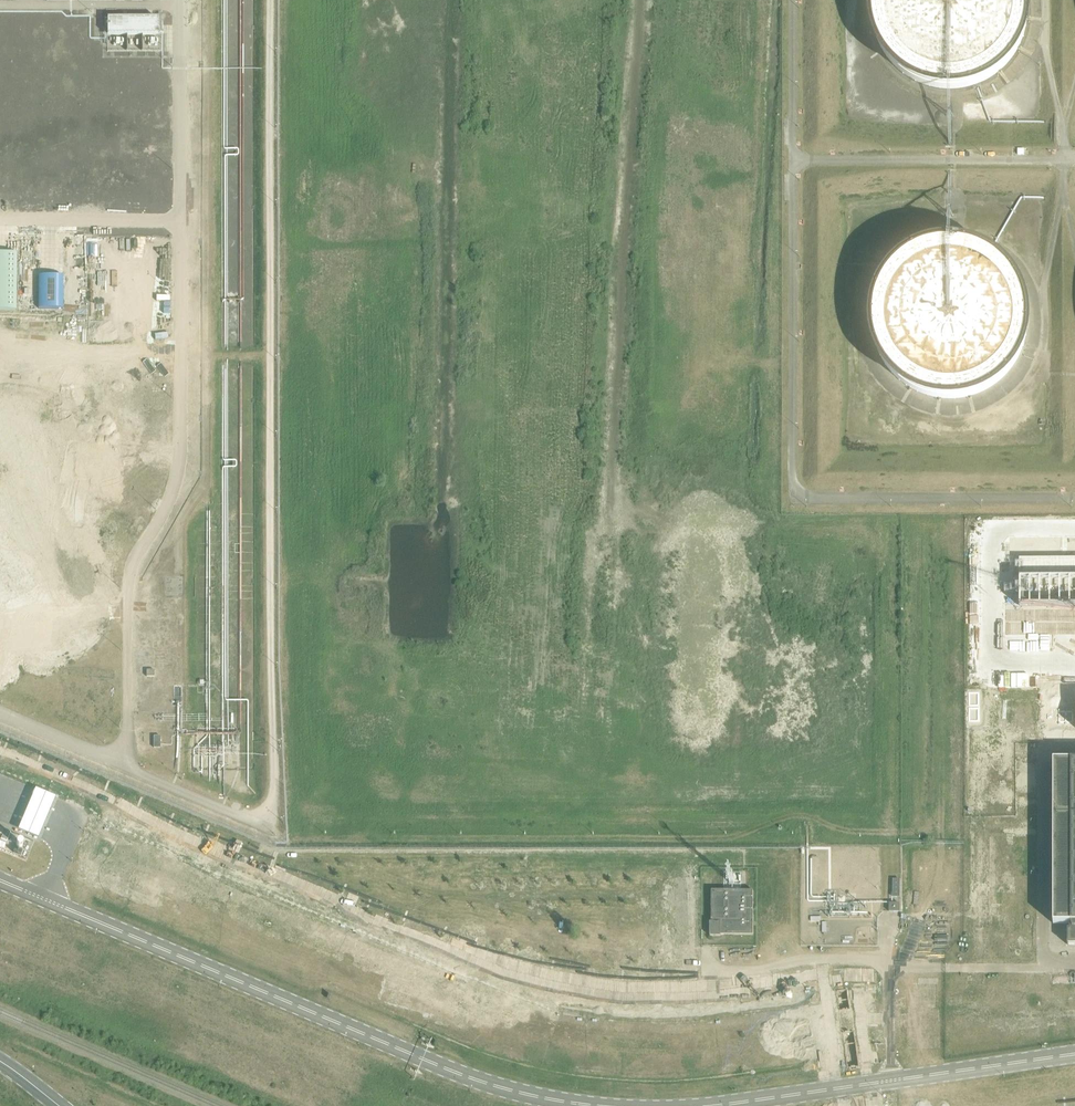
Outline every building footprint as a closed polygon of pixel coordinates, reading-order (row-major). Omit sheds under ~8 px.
[(968,79),(992,70),(1012,54),(1026,32),(1032,8),(1031,0),(874,0),(874,9),(881,35),(896,57),(918,72),(943,79),(968,79)] [(158,36),(158,19),(107,19),(107,35),(158,36)] [(942,391),(969,391),(994,381),(1014,364),(1028,341),(1033,315),(1030,289),(1018,265),(999,246),(975,235),(949,232),(923,238),(901,251),(884,271),(875,295),(874,321),(881,346),(896,368),(916,383),(942,391)] [(0,253),(0,310),(16,311),(17,253),(0,253)] [(43,271),(27,270),(26,308),(42,308),(43,271)] [(1020,560),(1020,608),(1074,608),(1074,560),(1020,560)] [(247,726),(200,727),(199,744),(190,749),(190,772),(201,777),(249,790),(247,726)] [(1054,761),(1053,924),(1072,924),(1072,929),(1068,929),(1068,945),(1074,945),(1074,761),(1054,761)] [(56,798),(35,789),(20,826),(42,835),(56,798)] [(23,856),(31,834),(20,830),(19,833),(0,826),(0,849),(23,856)] [(710,937),(721,936),(720,935),(753,935),(753,891),(711,891),(711,923),(710,922),(710,937)] [(899,904),(889,904),(889,912),(899,912),(899,904)]
